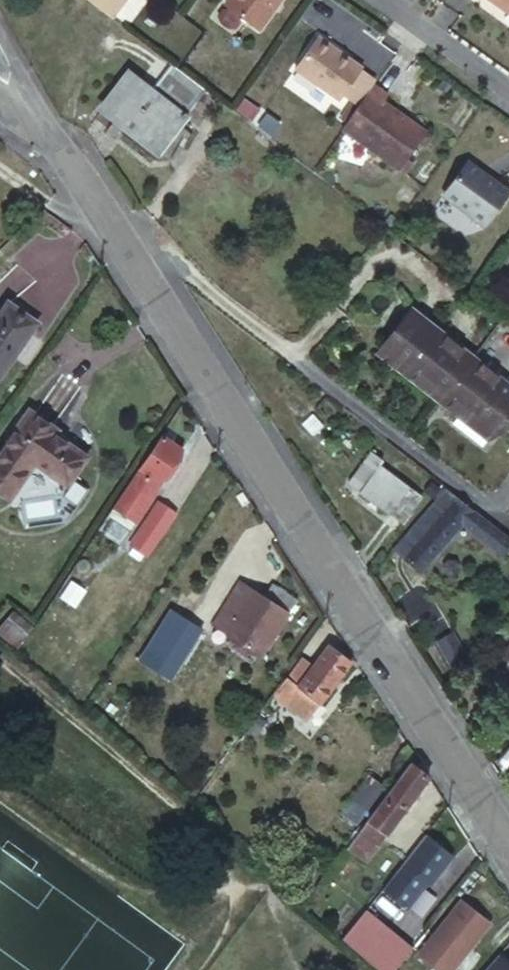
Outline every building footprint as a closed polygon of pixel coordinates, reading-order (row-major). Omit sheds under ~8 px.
[(124,0),(89,0),(112,17),(124,0)] [(227,6),(261,30),(283,0),(231,0),(227,6)] [(319,34),(296,66),(339,97),(362,65),(319,34)] [(207,95),(178,72),(172,68),(153,91),(130,74),(103,111),(161,155),(207,95)] [(373,85),(343,128),(399,168),(425,132),(383,102),(388,96),(373,85)] [(482,174),(465,163),(441,197),(483,227),(506,194),(480,177),(482,174)] [(40,327),(11,306),(2,319),(0,318),(0,383),(40,327)] [(381,353),(440,398),(471,357),(412,312),(381,353)] [(440,398),(459,412),(452,420),(482,442),(508,407),(508,386),(471,357),(440,398)] [(0,459),(0,497),(9,503),(35,467),(67,490),(86,463),(58,443),(61,438),(30,417),(0,459)] [(164,440),(112,520),(134,535),(165,488),(162,486),(183,453),(164,440)] [(351,486),(364,495),(384,470),(371,460),(351,486)] [(384,470),(364,495),(391,517),(410,491),(384,470)] [(410,491),(391,517),(404,527),(424,501),(410,491)] [(496,530),(448,493),(416,529),(396,551),(409,563),(422,574),(465,527),(486,543),(496,530)] [(148,557),(152,560),(180,518),(162,506),(134,548),(137,550),(133,556),(144,564),(148,557)] [(486,543),(505,558),(508,553),(508,540),(496,530),(486,543)] [(244,585),(215,629),(263,660),(300,604),(273,587),(265,600),(244,585)] [(0,622),(0,633),(12,644),(30,626),(12,609),(0,622)] [(192,626),(168,664),(179,672),(204,634),(192,626)] [(454,637),(439,646),(454,669),(469,659),(454,637)] [(287,682),(279,694),(312,718),(320,706),(324,709),(354,668),(330,651),(317,671),(305,662),(290,684),(287,682)] [(487,688),(508,704),(508,659),(487,688)] [(431,782),(413,767),(350,851),(369,865),(390,838),(392,839),(400,828),(399,826),(431,782)] [(369,787),(350,812),(363,821),(381,797),(369,787)] [(437,846),(427,839),(385,894),(406,910),(427,884),(431,887),(452,859),(443,852),(447,846),(441,841),(437,846)] [(447,931),(423,960),(435,969),(459,969),(488,934),(481,928),(487,922),(464,903),(458,910),(462,914),(457,920),(447,931)] [(437,923),(447,931),(457,920),(447,911),(437,923)] [(372,969),(399,969),(410,957),(387,940),(393,933),(368,914),(344,946),(347,948),(372,969)] [(410,957),(414,951),(393,933),(387,940),(410,957)] [(496,962),(503,969),(508,969),(508,949),(496,962)]
